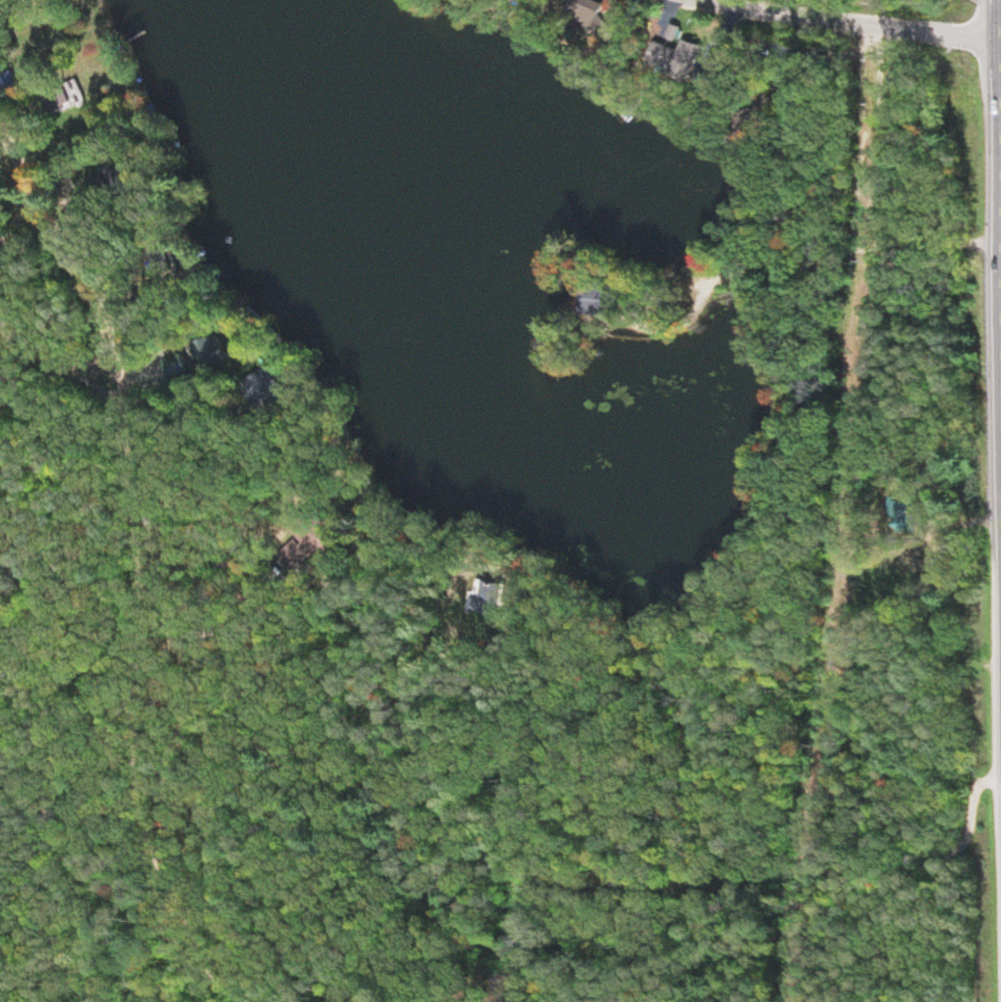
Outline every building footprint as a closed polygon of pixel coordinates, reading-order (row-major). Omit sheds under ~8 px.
[(39,90),(34,70),(7,77),(13,97),(39,90)] [(96,82),(54,91),(60,115),(102,106),(96,82)] [(596,308),(618,308),(618,292),(596,292),(596,308)] [(224,344),(230,364),(244,359),(238,340),(224,344)] [(203,373),(199,354),(176,360),(180,378),(203,373)]
